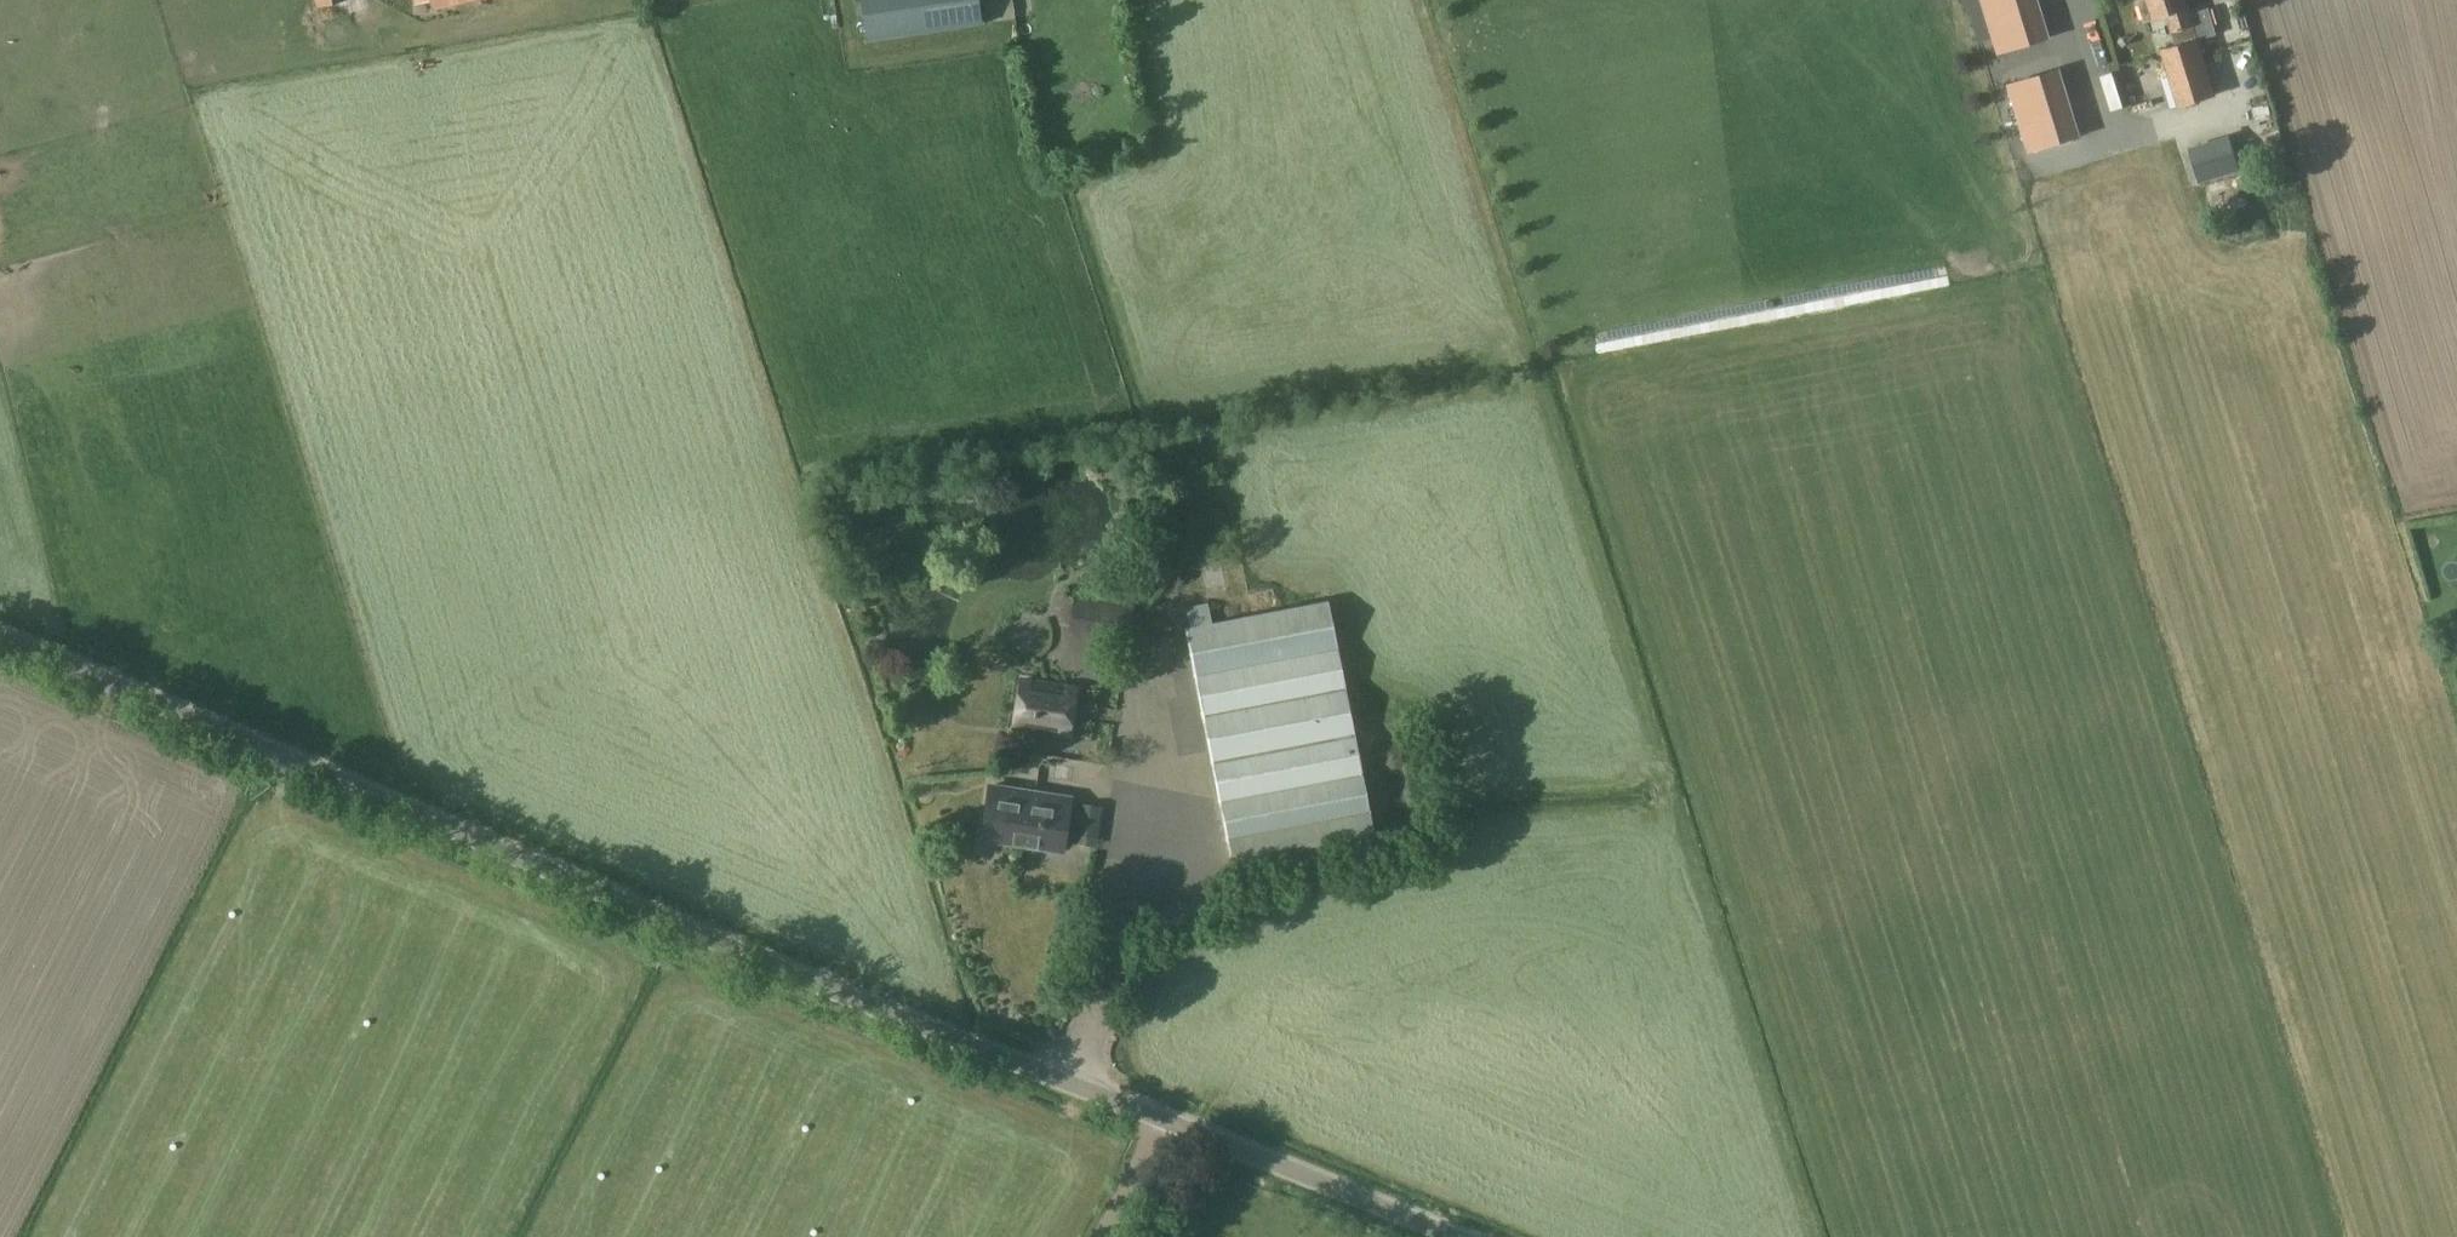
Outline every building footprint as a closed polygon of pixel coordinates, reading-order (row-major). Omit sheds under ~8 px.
[(471,0),(431,0),(433,11),(471,2),(471,0)] [(866,41),(981,24),(977,0),(860,0),(866,41)] [(2001,52),(2043,39),(2031,0),(1985,0),(2001,52)] [(2188,7),(2186,0),(2147,0),(2153,19),(2167,14),(2176,44),(2159,49),(2178,107),(2216,95),(2198,37),(2197,37),(2194,26),(2195,25),(2189,7),(2188,7)] [(2053,72),(2011,84),(2031,150),(2073,137),(2053,72)] [(2216,138),(2185,145),(2187,156),(2219,149),(2216,138)] [(2222,148),(2188,161),(2195,180),(2229,167),(2222,148)] [(1132,606),(1075,597),(1071,626),(1128,635),(1132,606)] [(1186,627),(1234,876),(1377,848),(1328,599),(1212,622),(1208,603),(1187,607),(1190,626),(1186,627)] [(2456,637),(2456,623),(2446,622),(2446,637),(2456,637)] [(2456,686),(2456,685),(2456,665),(2447,671),(2456,686)] [(1021,675),(1015,726),(1073,736),(1082,684),(1021,675)] [(1015,752),(1012,770),(1029,773),(1032,754),(1015,752)] [(1069,798),(1009,789),(987,785),(979,836),(1062,849),(1069,798)] [(1101,808),(1081,805),(1076,836),(1096,839),(1101,808)] [(1141,917),(1139,926),(1146,927),(1148,918),(1141,917)]
